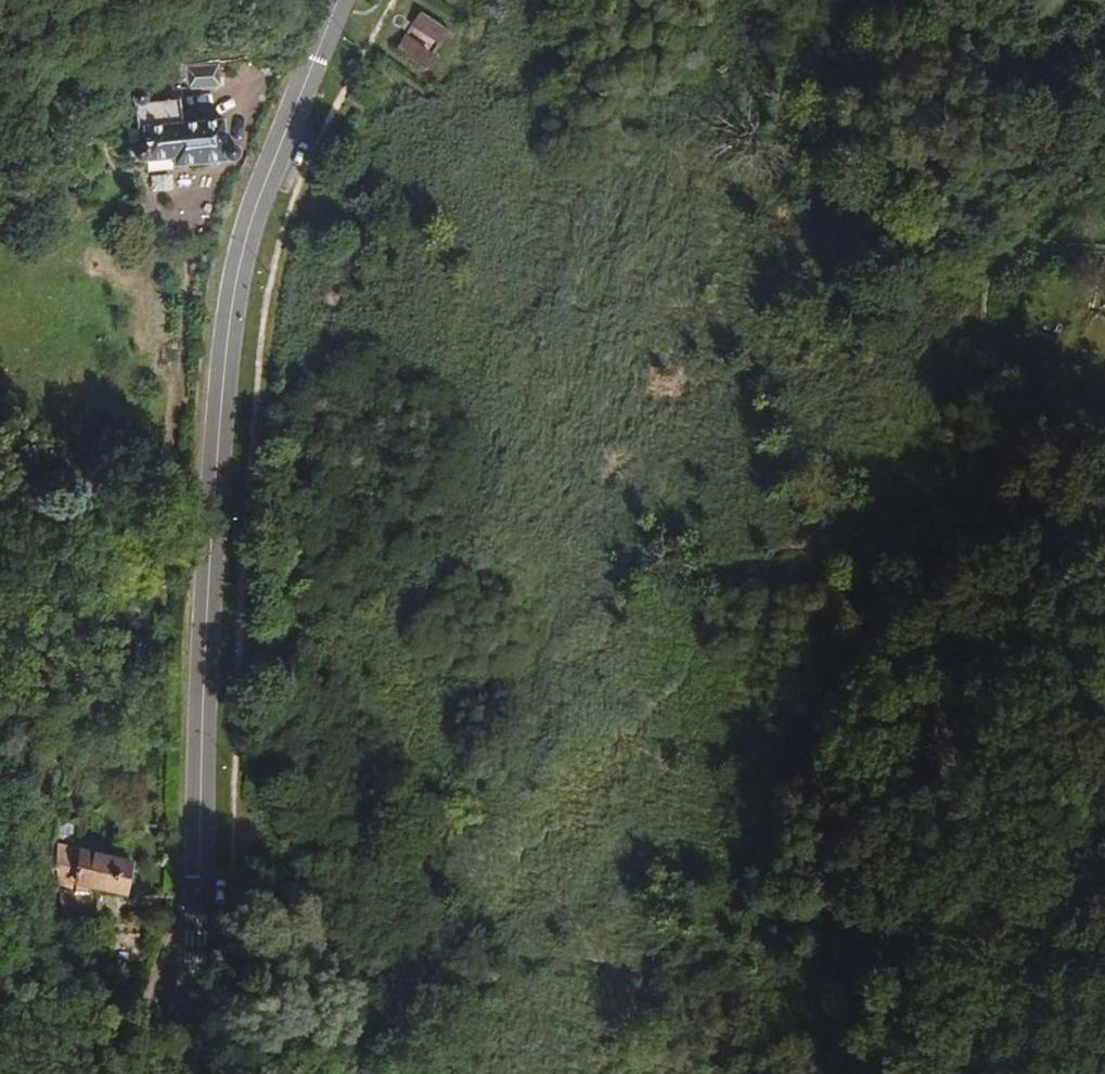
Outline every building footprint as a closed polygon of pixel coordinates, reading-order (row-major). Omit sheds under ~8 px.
[(238,60),(238,40),(204,40),(205,61),(238,60)] [(189,118),(189,98),(151,99),(151,85),(135,85),(136,122),(127,122),(128,155),(170,155),(170,165),(240,164),(242,162),(244,159),(245,157),(245,154),(244,152),(243,150),(241,148),(239,148),(236,148),(236,117),(189,118)] [(86,853),(77,891),(128,904),(138,866),(86,853)]
